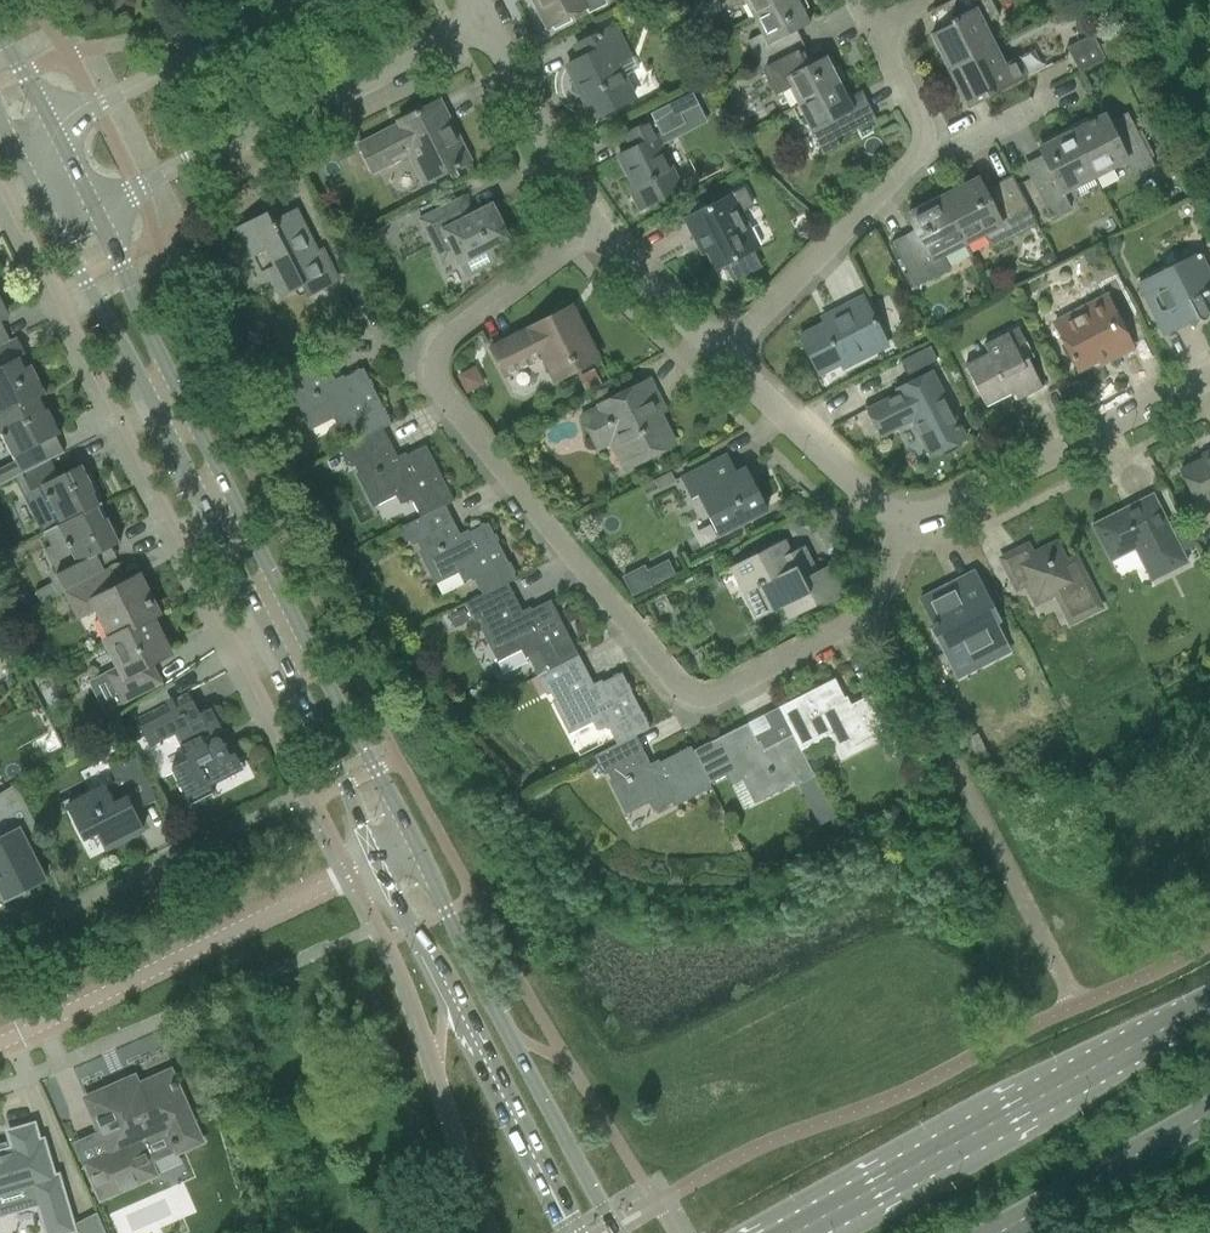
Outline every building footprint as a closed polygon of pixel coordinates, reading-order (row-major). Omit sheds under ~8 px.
[(548,28),(553,26),(555,30),(572,21),(570,17),(589,7),(592,11),(607,3),(606,0),(534,0),(548,28)] [(724,8),(746,3),(747,4),(753,18),(789,0),(722,0),(724,8)] [(748,41),(762,68),(790,54),(782,38),(798,30),(810,24),(798,0),(789,0),(753,18),(762,34),(748,41)] [(950,68),(994,45),(983,25),(1000,16),(991,0),(953,0),(960,14),(949,20),(951,23),(932,33),(950,68)] [(599,117),(601,121),(617,113),(615,108),(635,98),(624,77),(640,69),(626,44),(624,45),(615,27),(576,47),(583,59),(568,67),(595,119),(599,117)] [(1065,46),(1079,72),(1113,55),(1106,41),(1097,45),(1091,33),(1065,46)] [(994,45),(950,68),(967,103),(986,93),(988,97),(1026,77),(1016,58),(1004,64),(994,45)] [(790,54),(762,68),(775,96),(790,89),(798,105),(840,84),(826,57),(815,62),(799,70),(790,54)] [(840,84),(798,105),(801,110),(811,132),(823,155),(840,147),(836,140),(876,120),(866,101),(853,104),(850,104),(840,84)] [(632,149),(618,156),(644,207),(665,196),(681,188),(659,146),(667,142),(663,134),(685,123),(680,114),(698,105),(692,93),(651,114),(654,120),(647,124),(625,135),(632,149)] [(359,145),(370,167),(372,171),(413,151),(429,181),(448,172),(449,171),(454,168),(470,160),(452,124),(448,126),(436,103),(440,100),(440,99),(398,120),(404,134),(397,138),(392,128),(359,145)] [(1104,115),(1072,131),(1095,177),(1126,161),(1133,176),(1154,165),(1131,121),(1112,131),(1104,115)] [(1095,177),(1072,131),(1039,148),(1047,164),(1028,173),(1051,218),(1071,208),(1063,192),(1095,177)] [(449,171),(448,172),(452,179),(458,176),(454,168),(449,171)] [(979,178),(942,196),(965,242),(984,233),(992,248),(1038,225),(1013,175),(1012,175),(1022,196),(994,210),(979,178)] [(733,192),(684,218),(695,238),(700,236),(707,250),(717,269),(727,263),(735,279),(735,280),(762,266),(761,265),(753,250),(756,248),(739,216),(738,214),(742,211),(752,206),(751,205),(750,202),(742,187),(733,192)] [(965,242),(942,196),(906,214),(916,234),(895,245),(893,240),(892,241),(915,287),(950,269),(942,253),(965,242)] [(491,248),(510,238),(492,203),(465,217),(456,199),(419,219),(437,253),(450,246),(466,277),(498,261),(491,248)] [(271,277),(280,295),(301,285),(306,294),(336,279),(322,251),(316,254),(295,211),(272,222),(268,214),(234,231),(260,283),(271,277)] [(380,226),(369,232),(373,239),(383,233),(380,226)] [(1106,242),(1104,243),(1111,256),(1118,253),(1121,244),(1118,237),(1106,242)] [(1096,247),(1083,253),(1086,261),(1087,262),(1094,264),(1102,261),(1096,247)] [(1043,257),(1041,262),(1045,270),(1056,264),(1050,253),(1043,257)] [(1153,311),(1164,333),(1198,316),(1199,318),(1200,320),(1201,320),(1203,321),(1204,321),(1205,320),(1207,319),(1208,319),(1209,318),(1209,317),(1209,316),(1209,315),(1209,314),(1209,313),(1208,311),(1209,310),(1209,273),(1200,254),(1140,284),(1153,311)] [(1056,322),(1068,348),(1079,370),(1108,356),(1110,360),(1134,348),(1108,296),(1056,322)] [(800,336),(819,373),(838,364),(841,370),(888,346),(863,297),(835,311),(838,317),(800,336)] [(518,332),(491,346),(505,376),(543,357),(555,380),(600,357),(580,319),(572,304),(563,309),(528,327),(528,329),(519,334),(518,332)] [(965,365),(975,384),(986,406),(1015,391),(1019,400),(1043,388),(1029,359),(1034,356),(1019,326),(984,345),(988,353),(965,365)] [(41,394),(46,391),(30,360),(28,361),(29,363),(23,366),(19,357),(21,356),(12,340),(11,339),(10,338),(0,344),(0,345),(0,346),(0,415),(41,394)] [(929,347),(900,361),(907,375),(936,360),(929,347)] [(349,422),(358,439),(358,440),(382,428),(382,429),(391,424),(363,368),(336,381),(320,350),(277,372),(285,389),(290,386),(309,422),(332,410),(341,426),(349,422)] [(594,370),(580,377),(586,390),(600,383),(594,370)] [(912,420),(930,456),(967,437),(932,370),(896,389),(898,393),(867,409),(881,436),(912,420)] [(618,437),(632,465),(674,444),(653,402),(658,399),(649,379),(600,404),(602,407),(583,417),(598,447),(618,437)] [(2,432),(16,461),(6,467),(5,467),(6,470),(0,474),(0,484),(10,478),(13,477),(22,473),(50,458),(64,451),(55,434),(60,432),(41,394),(0,415),(0,433),(2,432)] [(411,499),(420,516),(421,517),(444,505),(445,506),(454,502),(425,446),(398,460),(382,429),(382,428),(358,440),(358,439),(339,449),(348,466),(353,463),(372,500),(395,488),(403,503),(411,499)] [(741,482),(736,472),(726,453),(682,476),(692,496),(698,493),(719,534),(767,509),(751,477),(741,482)] [(1203,459),(1180,470),(1200,508),(1202,511),(1209,513),(1209,512),(1209,455),(1203,459)] [(50,458),(22,473),(31,491),(26,494),(44,530),(44,531),(44,532),(97,505),(98,506),(102,504),(102,502),(101,501),(82,463),(59,475),(50,458)] [(670,472),(653,481),(658,491),(675,482),(670,472)] [(1125,508),(1092,525),(1103,547),(1106,552),(1111,561),(1135,548),(1152,580),(1187,561),(1164,516),(1152,494),(1151,495),(1153,499),(1127,513),(1125,508)] [(42,588),(35,591),(40,602),(64,590),(66,589),(89,577),(103,570),(100,565),(115,557),(113,552),(106,553),(104,549),(110,546),(119,542),(106,517),(104,518),(98,506),(97,505),(44,532),(51,545),(44,549),(45,550),(47,554),(55,571),(58,576),(59,577),(59,579),(42,588)] [(473,573),(484,593),(484,594),(507,582),(508,583),(516,579),(488,523),(460,537),(445,506),(444,505),(421,517),(420,516),(402,525),(404,530),(409,540),(411,543),(417,540),(435,576),(459,564),(465,577),(473,573)] [(784,604),(790,617),(842,591),(829,564),(816,571),(803,545),(789,552),(783,540),(731,566),(745,592),(758,585),(771,611),(784,604)] [(1010,578),(1016,589),(1030,582),(1038,598),(1053,590),(1070,623),(1102,606),(1075,555),(1060,563),(1052,547),(1034,556),(1027,543),(1013,550),(1024,571),(1010,578)] [(358,556),(355,560),(356,564),(359,568),(362,569),(367,567),(369,563),(369,558),(366,555),(362,554),(358,556)] [(644,566),(622,577),(632,596),(674,574),(667,561),(646,572),(644,566)] [(66,589),(64,590),(73,607),(79,604),(84,614),(97,607),(107,627),(112,636),(151,616),(158,613),(138,574),(120,584),(112,588),(106,576),(104,571),(103,570),(89,577),(66,589)] [(996,613),(976,575),(955,586),(954,585),(952,586),(952,588),(954,593),(948,596),(943,587),(920,598),(934,626),(930,629),(937,644),(939,643),(953,670),(1007,644),(992,615),(996,613)] [(484,593),(465,603),(474,621),(479,619),(497,655),(520,643),(529,659),(537,675),(545,671),(578,654),(550,599),(523,612),(508,583),(507,582),(484,594),(484,593)] [(462,609),(449,616),(455,627),(468,620),(462,609)] [(112,636),(106,639),(119,666),(106,672),(121,701),(131,695),(153,685),(144,666),(151,662),(170,653),(151,616),(112,636)] [(1007,644),(953,670),(958,681),(1012,654),(1007,644)] [(537,675),(535,676),(544,692),(550,689),(568,725),(591,713),(599,729),(607,725),(617,743),(617,744),(636,735),(636,736),(650,729),(621,672),(594,686),(594,685),(578,654),(545,671),(537,675)] [(835,678),(779,707),(793,735),(793,734),(796,740),(797,740),(801,748),(819,739),(834,731),(846,754),(882,736),(885,740),(893,756),(907,749),(909,748),(902,733),(880,690),(849,706),(835,678)] [(165,702),(135,717),(149,746),(174,733),(180,744),(181,747),(187,759),(171,767),(179,783),(190,804),(214,792),(209,781),(210,781),(209,778),(235,765),(222,740),(221,739),(221,738),(220,738),(220,737),(219,737),(218,736),(217,736),(216,736),(215,736),(214,736),(213,736),(210,731),(216,728),(206,709),(199,712),(188,690),(172,698),(176,705),(169,709),(165,702)] [(748,723),(694,750),(710,783),(728,774),(733,783),(748,775),(760,798),(795,780),(798,785),(799,785),(804,797),(820,789),(814,777),(816,776),(801,748),(797,740),(796,740),(793,734),(793,735),(762,750),(748,723)] [(966,738),(975,755),(977,759),(988,753),(977,732),(966,738)] [(617,744),(617,743),(593,755),(601,772),(606,769),(625,806),(649,793),(657,810),(672,802),(674,806),(712,786),(710,783),(694,750),(691,746),(652,766),(636,736),(636,735),(617,744)] [(68,804),(73,815),(84,837),(97,830),(106,847),(143,829),(129,802),(152,790),(132,749),(107,762),(116,779),(68,804)] [(907,749),(893,756),(901,772),(915,765),(908,751),(907,749)] [(5,899),(44,878),(28,847),(24,840),(38,832),(42,840),(44,839),(33,817),(15,785),(0,793),(0,889),(5,899)] [(86,1099),(101,1134),(110,1153),(86,1164),(101,1198),(154,1175),(149,1162),(177,1150),(177,1151),(200,1141),(170,1072),(130,1089),(130,1092),(122,1095),(121,1093),(115,1096),(111,1087),(86,1099)] [(73,1228),(57,1176),(53,1177),(42,1140),(38,1142),(33,1125),(9,1132),(14,1149),(6,1151),(5,1153),(0,1155),(0,1210),(1,1214),(39,1202),(49,1232),(62,1232),(73,1230),(73,1228)]
